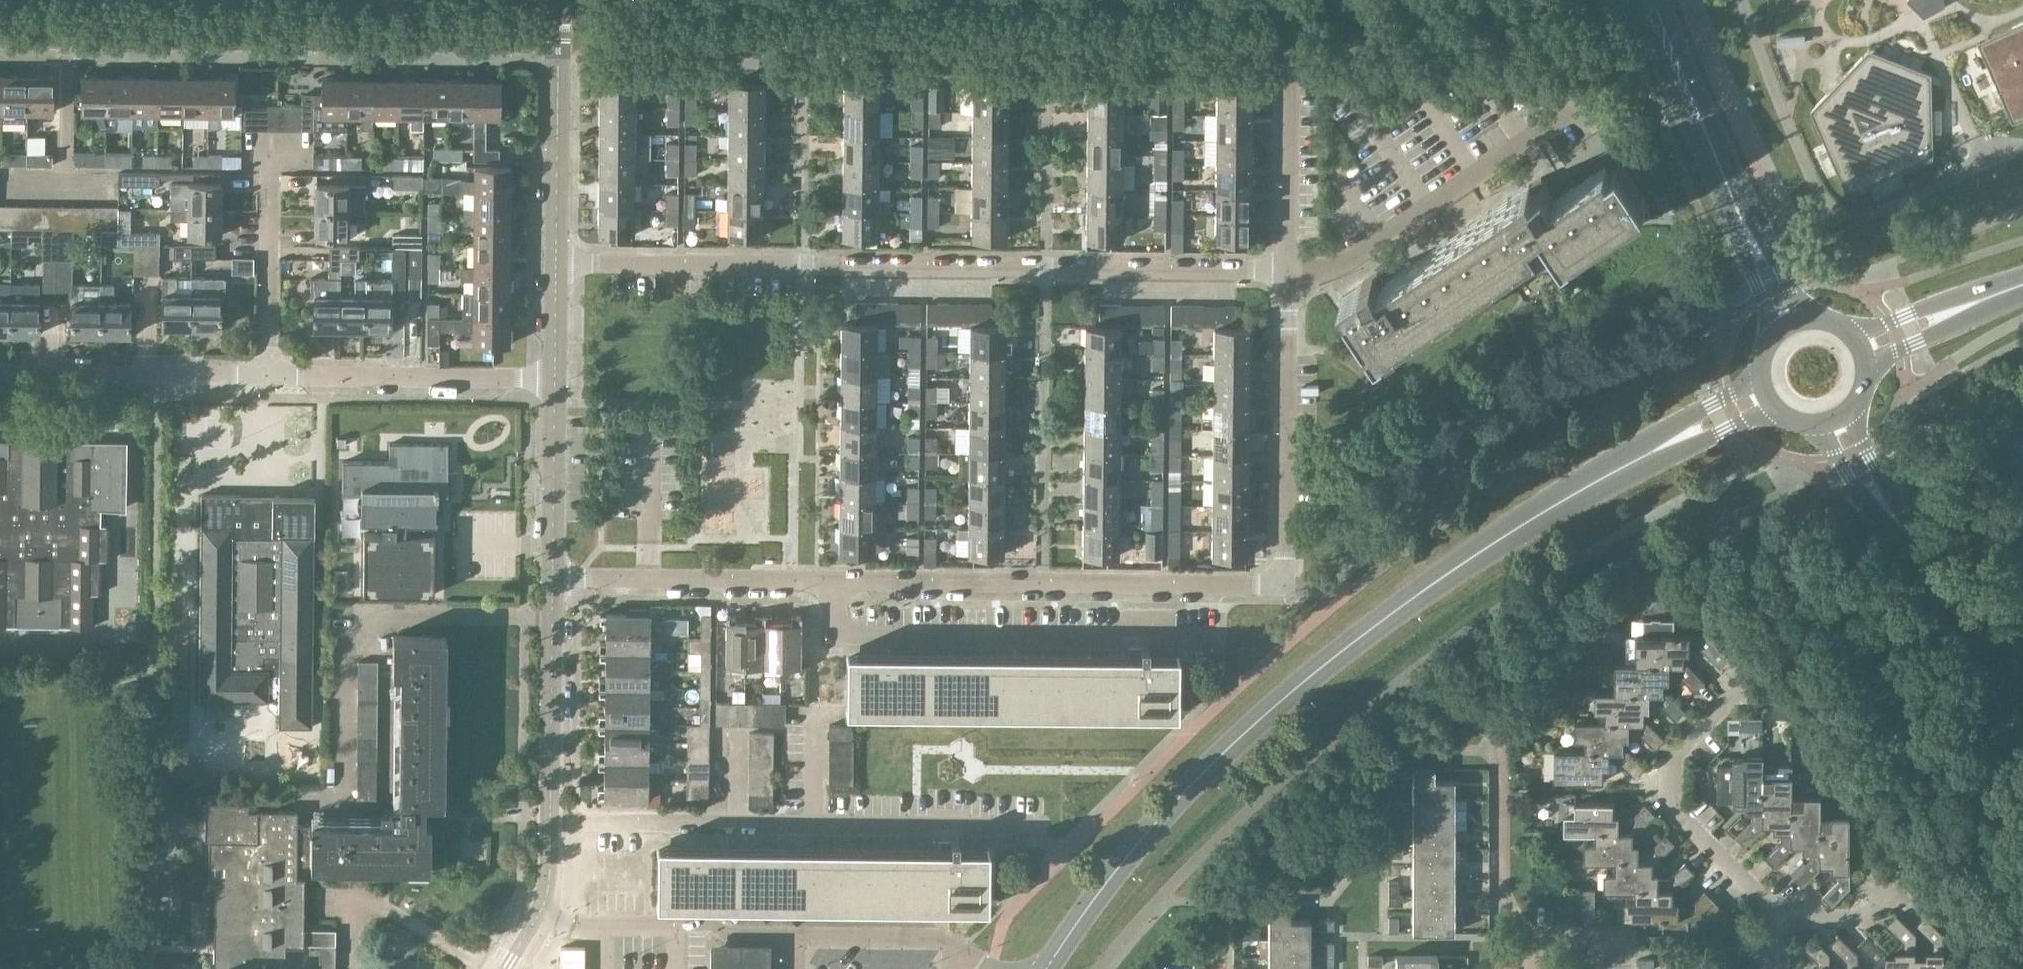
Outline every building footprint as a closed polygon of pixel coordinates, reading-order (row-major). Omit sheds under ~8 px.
[(1977,41),(2013,122),(2022,117),(2022,21),(1977,41)] [(1869,49),(1810,110),(1848,195),(1933,157),(1931,73),(1869,49)] [(27,111),(27,75),(2,75),(2,111),(27,111)] [(27,111),(27,137),(61,130),(61,103),(52,103),(53,75),(27,75),(27,111)] [(107,76),(81,75),(81,112),(95,112),(95,114),(93,115),(97,127),(99,127),(100,129),(107,129),(107,76)] [(133,76),(107,76),(107,129),(107,128),(114,128),(118,112),(133,112),(133,76)] [(158,76),(133,76),(133,112),(158,113),(158,76)] [(183,113),(183,76),(158,76),(158,113),(183,113)] [(208,113),(208,77),(183,76),(183,113),(208,113)] [(234,77),(208,77),(208,113),(208,127),(219,127),(219,113),(233,114),(234,77)] [(348,115),(348,78),(322,78),(322,105),(314,105),(314,128),(347,128),(347,115),(348,115)] [(373,79),(348,78),(348,115),(361,115),(361,128),(372,129),(372,115),(373,79)] [(398,115),(398,79),(373,79),(372,115),(398,115)] [(424,79),(398,79),(398,115),(410,115),(409,129),(423,129),(423,116),(424,79)] [(448,116),(449,79),(424,79),(423,116),(448,116)] [(473,116),(474,80),(449,79),(448,116),(473,116)] [(498,160),(499,149),(485,148),(485,116),(499,116),(499,80),(474,80),(473,116),(473,160),(498,160)] [(598,106),(634,107),(634,81),(598,81),(598,106)] [(728,108),(763,108),(763,82),(728,82),(728,108)] [(843,109),(878,110),(878,83),(843,83),(843,109)] [(960,85),(960,111),(971,111),(1007,111),(1007,85),(960,85)] [(929,86),(928,110),(939,110),(943,111),(944,86),(929,86)] [(1086,112),(1121,112),(1121,86),(1086,86),(1086,112)] [(1215,114),(1251,114),(1251,88),(1215,88),(1215,114)] [(678,107),(678,92),(667,92),(667,107),(678,107)] [(696,92),(685,92),(684,92),(684,108),(695,108),(696,92)] [(922,94),(911,94),(911,110),(922,110),(922,94)] [(1182,97),(1172,97),(1171,97),(1171,113),(1182,113),(1182,97)] [(253,129),(253,104),(241,104),(241,129),(253,129)] [(265,129),(266,104),(253,104),(253,129),(265,129)] [(277,130),(278,105),(266,104),(265,129),(277,130)] [(289,130),(290,105),(278,105),(277,130),(289,130)] [(301,130),(302,105),(290,105),(289,130),(301,130)] [(314,128),(314,105),(302,105),(301,130),(314,130),(314,128)] [(634,132),(634,107),(598,106),(598,132),(634,132)] [(678,123),(678,107),(667,107),(667,123),(678,123)] [(695,124),(695,108),(684,108),(684,123),(695,124)] [(762,134),(763,108),(728,108),(728,133),(762,134)] [(878,135),(878,110),(843,109),(843,135),(878,135)] [(922,125),(922,110),(911,110),(911,125),(922,125)] [(939,126),(939,110),(928,110),(928,125),(939,126)] [(1006,136),(1007,111),(971,111),(971,136),(1006,136)] [(1121,137),(1121,112),(1086,112),(1086,137),(1121,137)] [(1164,129),(1165,112),(1154,112),(1154,114),(1149,114),(1149,126),(1154,126),(1154,129),(1164,129)] [(1182,129),(1182,113),(1171,113),(1171,129),(1182,129)] [(1251,139),(1251,114),(1215,114),(1215,139),(1251,139)] [(633,157),(634,132),(598,132),(598,157),(633,157)] [(762,159),(762,134),(728,133),(727,159),(762,159)] [(877,160),(878,135),(843,135),(842,160),(877,160)] [(1006,161),(1006,136),(971,136),(971,161),(1006,161)] [(1121,153),(1121,137),(1086,137),(1086,162),(1121,163),(1132,163),(1132,153),(1121,153)] [(1251,165),(1251,139),(1215,139),(1214,164),(1251,165)] [(678,158),(678,143),(667,142),(667,158),(678,158)] [(684,158),(695,158),(695,143),(684,143),(684,158)] [(921,160),(921,145),(911,145),(911,160),(921,160)] [(448,160),(448,148),(433,148),(433,160),(448,160)] [(448,160),(462,160),(462,148),(448,148),(448,160)] [(1164,163),(1164,148),(1154,148),(1154,163),(1164,163)] [(1171,164),(1182,164),(1182,148),(1171,148),(1171,164)] [(107,154),(94,154),(94,150),(73,150),(73,159),(79,165),(106,166),(107,154)] [(27,165),(26,153),(12,153),(12,164),(27,165)] [(43,153),(26,153),(27,165),(41,165),(52,165),(52,153),(43,153)] [(106,166),(121,166),(122,154),(107,154),(106,166)] [(157,166),(157,154),(143,154),(143,166),(157,166)] [(172,166),(172,155),(157,154),(157,166),(172,166)] [(207,167),(207,155),(193,155),(193,167),(207,167)] [(207,167),(222,167),(223,155),(207,155),(207,167)] [(1572,249),(1631,209),(1645,200),(1616,155),(1571,185),(1570,183),(1559,181),(1549,188),(1541,176),(1384,281),(1377,271),(1351,289),(1341,296),(1344,300),(1379,353),(1459,298),(1458,296),(1538,242),(1537,240),(1549,232),(1565,256),(1574,251),(1572,249)] [(347,168),(347,156),(332,156),(332,168),(347,168)] [(347,168),(361,168),(362,157),(347,156),(347,168)] [(397,169),(397,157),(383,157),(383,168),(397,169)] [(422,157),(412,157),(397,157),(397,169),(422,169),(422,157)] [(633,183),(633,157),(598,157),(598,182),(633,183)] [(678,174),(678,158),(667,158),(667,174),(678,174)] [(695,174),(695,158),(684,158),(683,174),(695,174)] [(762,184),(762,159),(727,159),(727,184),(762,184)] [(877,185),(877,160),(842,160),(842,185),(877,185)] [(921,176),(921,160),(911,160),(910,176),(921,176)] [(938,176),(939,161),(927,160),(927,176),(938,176)] [(1006,187),(1006,161),(971,161),(971,187),(1006,187)] [(1121,188),(1121,163),(1086,162),(1085,188),(1121,188)] [(1164,179),(1164,163),(1154,163),(1154,179),(1164,179)] [(1182,179),(1182,164),(1171,164),(1170,179),(1182,179)] [(1250,190),(1251,165),(1214,164),(1214,190),(1250,190)] [(511,192),(511,166),(475,166),(474,180),(460,180),(460,191),(474,192),(511,192)] [(158,184),(158,173),(158,172),(118,171),(118,184),(158,184)] [(423,176),(423,174),(393,174),(392,187),(423,187),(423,176)] [(423,187),(422,191),(428,191),(442,191),(442,176),(423,176),(423,187)] [(188,207),(221,208),(221,182),(170,181),(170,193),(188,193),(188,207)] [(633,208),(633,183),(598,182),(598,207),(633,208)] [(364,195),(366,195),(367,184),(316,183),(316,209),(364,209),(364,195)] [(762,209),(762,184),(727,184),(727,209),(762,209)] [(877,200),(877,185),(842,185),(842,210),(877,211),(889,211),(889,200),(877,200)] [(1005,212),(1006,187),(971,187),(970,212),(1005,212)] [(1120,213),(1121,188),(1085,188),(1085,213),(1120,213)] [(1250,215),(1250,190),(1214,190),(1214,215),(1250,215)] [(511,217),(511,192),(474,192),(474,209),(463,208),(462,216),(511,217)] [(677,208),(677,193),(667,193),(666,208),(677,208)] [(694,193),(684,193),(683,193),(683,208),(694,208),(694,193)] [(921,211),(921,195),(910,195),(910,211),(921,211)] [(938,195),(928,195),(927,195),(927,211),(938,211),(938,195)] [(1164,214),(1164,199),(1153,199),(1153,214),(1164,214)] [(1170,215),(1181,215),(1181,199),(1170,199),(1170,215)] [(428,216),(440,216),(440,201),(428,201),(428,216)] [(17,228),(17,204),(5,204),(5,228),(17,228)] [(28,228),(28,205),(17,204),(17,228),(28,228)] [(39,229),(39,205),(28,205),(28,228),(39,229)] [(50,229),(51,205),(39,205),(39,229),(43,229),(50,229)] [(61,229),(62,205),(51,205),(50,229),(56,229),(61,229)] [(73,229),(73,205),(62,205),(61,229),(68,229),(73,229)] [(84,229),(84,205),(73,205),(73,229),(84,229)] [(95,229),(95,205),(84,205),(84,229),(95,229)] [(106,229),(106,205),(95,205),(95,229),(106,229)] [(117,229),(118,205),(106,205),(106,229),(117,229)] [(221,208),(188,207),(170,207),(169,218),(187,219),(187,234),(220,234),(221,208)] [(633,234),(633,208),(598,207),(597,234),(633,234)] [(677,224),(677,208),(666,208),(666,224),(677,224)] [(694,224),(694,208),(683,208),(683,224),(694,224)] [(366,209),(364,209),(316,209),(315,236),(348,236),(348,221),(366,221),(366,209)] [(761,235),(762,209),(727,209),(726,235),(761,235)] [(877,226),(877,211),(842,210),(842,237),(889,237),(889,226),(877,226)] [(920,226),(921,211),(910,211),(910,226),(920,226)] [(938,227),(938,211),(927,211),(927,227),(938,227)] [(1005,238),(1005,212),(970,212),(970,238),(1005,238)] [(1120,240),(1120,213),(1085,213),(1085,240),(1120,240)] [(1164,229),(1164,214),(1153,214),(1153,229),(1164,229)] [(1181,229),(1181,215),(1170,215),(1170,229),(1181,229)] [(1250,242),(1250,215),(1214,215),(1214,241),(1250,242)] [(439,232),(440,216),(428,216),(428,241),(441,241),(441,232),(439,232)] [(474,226),(474,242),(510,242),(511,217),(462,216),(462,226),(474,226)] [(56,229),(50,229),(43,229),(43,258),(55,258),(56,229)] [(68,229),(61,229),(56,229),(55,258),(68,258),(68,229)] [(118,231),(118,244),(134,244),(147,244),(159,244),(159,232),(118,231)] [(422,246),(422,234),(392,234),(392,246),(408,247),(422,246)] [(510,268),(510,242),(474,242),(473,267),(510,268)] [(134,273),(146,273),(147,244),(134,244),(134,273)] [(147,244),(146,273),(159,274),(159,244),(147,244)] [(173,258),(215,258),(215,246),(173,246),(173,258)] [(339,328),(339,295),(340,259),(358,259),(358,246),(329,246),(329,258),(328,258),(328,278),(310,278),(310,296),(313,296),(312,328),(339,328)] [(408,276),(421,276),(422,246),(408,247),(408,276)] [(364,329),(390,329),(391,299),(404,299),(405,250),(392,250),(391,278),(379,278),(379,280),(365,279),(364,329)] [(428,266),(439,266),(439,252),(428,251),(428,266)] [(277,304),(302,303),(300,261),(275,263),(277,304)] [(439,280),(439,266),(428,266),(427,280),(439,280)] [(510,268),(473,267),(460,267),(460,280),(473,280),(473,292),(510,293),(510,268)] [(191,293),(175,293),(175,276),(162,275),(161,326),(191,326),(191,293)] [(225,279),(204,279),(204,276),(191,276),(191,293),(191,326),(220,327),(220,295),(225,295),(225,279)] [(365,279),(365,278),(354,278),(353,296),(339,295),(339,328),(364,329),(365,279)] [(10,300),(10,282),(0,282),(0,332),(9,333),(9,300),(10,300)] [(9,300),(9,333),(38,333),(39,283),(25,282),(25,300),(10,300),(9,300)] [(100,283),(84,283),(71,283),(70,333),(100,333),(100,296),(100,295),(100,283)] [(100,296),(100,333),(129,334),(129,301),(113,301),(113,283),(100,283),(100,295),(100,296)] [(510,293),(473,292),(463,292),(462,317),(509,317),(510,293)] [(417,302),(401,302),(400,362),(416,362),(417,302)] [(427,317),(439,317),(439,302),(427,302),(427,317)] [(865,302),(855,302),(854,302),(854,324),(865,324),(865,302)] [(876,324),(876,302),(865,302),(865,324),(876,324)] [(887,324),(887,302),(876,302),(876,324),(887,324)] [(897,324),(897,302),(887,302),(887,324),(897,324)] [(908,324),(908,302),(897,302),(897,324),(908,324)] [(919,324),(919,302),(908,302),(908,324),(919,324)] [(936,325),(936,303),(925,303),(925,325),(936,325)] [(946,325),(947,303),(936,303),(936,325),(946,325)] [(957,325),(957,303),(947,303),(946,325),(957,325)] [(968,325),(968,303),(957,303),(957,325),(968,325)] [(979,325),(979,303),(968,303),(968,325),(979,325)] [(990,325),(990,303),(979,303),(979,325),(990,325)] [(1109,305),(1099,305),(1098,305),(1098,326),(1109,326),(1109,305)] [(1120,326),(1120,305),(1109,305),(1109,326),(1120,326)] [(1131,326),(1131,305),(1120,305),(1120,326),(1131,326)] [(1141,326),(1141,306),(1131,305),(1131,326),(1141,326)] [(1152,326),(1152,306),(1141,306),(1141,326),(1152,326)] [(1163,327),(1163,306),(1152,306),(1152,326),(1163,327)] [(1180,327),(1181,306),(1170,306),(1170,327),(1180,327)] [(1191,327),(1192,306),(1181,306),(1180,327),(1191,327)] [(1202,327),(1202,306),(1192,306),(1191,327),(1202,327)] [(1213,327),(1213,307),(1202,306),(1202,327),(1213,327)] [(1224,327),(1225,307),(1213,307),(1213,327),(1224,327)] [(1235,327),(1235,307),(1225,307),(1224,327),(1235,327)] [(462,317),(439,317),(427,317),(427,343),(438,343),(439,330),(472,330),(472,343),(509,344),(509,317),(462,317)] [(876,324),(865,324),(854,324),(840,324),(840,350),(876,350),(876,324)] [(1004,326),(979,326),(969,325),(969,351),(1004,352),(1004,326)] [(1084,353),(1119,353),(1119,327),(1084,327),(1084,353)] [(1213,354),(1248,355),(1248,329),(1213,329),(1213,354)] [(919,351),(919,336),(907,336),(907,351),(919,351)] [(936,337),(926,336),(925,336),(925,351),(936,351),(936,337)] [(1163,354),(1163,339),(1152,339),(1152,354),(1163,354)] [(1169,354),(1180,354),(1180,339),(1169,339),(1169,354)] [(840,350),(840,375),(889,376),(890,351),(876,351),(876,350),(840,350)] [(919,367),(919,351),(907,351),(907,367),(919,367)] [(944,351),(936,351),(925,351),(925,367),(944,367),(944,351)] [(1004,377),(1004,352),(969,351),(969,377),(1004,377)] [(1119,379),(1119,353),(1084,353),(1084,378),(1119,379)] [(1163,370),(1163,354),(1152,354),(1152,370),(1163,370)] [(1180,370),(1180,354),(1169,354),(1169,370),(1180,370)] [(1248,380),(1248,355),(1213,354),(1213,380),(1248,380)] [(840,375),(840,400),(875,401),(889,401),(889,376),(840,375)] [(1004,403),(1004,377),(969,377),(968,402),(1004,403)] [(1119,404),(1119,379),(1084,378),(1083,403),(1119,404)] [(1248,405),(1248,380),(1213,380),(1212,405),(1248,405)] [(919,401),(919,387),(907,387),(907,401),(919,401)] [(936,387),(926,387),(925,387),(925,402),(936,402),(936,387)] [(1163,405),(1163,389),(1152,389),(1152,404),(1163,405)] [(1169,389),(1169,405),(1180,405),(1180,389),(1169,389)] [(875,426),(875,401),(840,400),(839,425),(875,426)] [(919,417),(919,401),(907,401),(907,417),(919,417)] [(936,417),(936,402),(925,402),(925,417),(936,417)] [(1003,428),(1004,403),(968,402),(968,427),(1003,428)] [(1119,417),(1119,404),(1083,403),(1083,429),(1119,429),(1130,429),(1130,420),(1119,417)] [(1163,420),(1163,405),(1152,404),(1152,420),(1163,420)] [(1180,420),(1180,405),(1169,405),(1169,420),(1180,420)] [(1248,431),(1248,405),(1212,405),(1212,430),(1248,431)] [(875,451),(875,426),(839,425),(839,450),(875,451)] [(1003,453),(1003,428),(968,427),(968,451),(958,451),(958,453),(1003,453)] [(1119,454),(1119,429),(1083,429),(1083,454),(1119,454)] [(1247,456),(1248,431),(1212,430),(1212,455),(1247,456)] [(919,451),(919,437),(907,437),(907,451),(919,451)] [(936,437),(925,437),(925,452),(936,452),(936,437)] [(56,438),(21,438),(21,439),(0,439),(0,625),(91,626),(91,592),(100,592),(100,558),(108,559),(108,524),(99,523),(99,508),(120,508),(121,441),(56,440),(56,438)] [(1163,455),(1163,439),(1152,439),(1151,455),(1163,455)] [(1169,455),(1180,455),(1180,440),(1169,440),(1169,455)] [(342,460),(342,491),(356,491),(356,489),(361,489),(361,524),(374,524),(374,520),(381,520),(381,532),(363,532),(363,593),(393,593),(393,601),(403,601),(404,593),(434,593),(434,532),(430,532),(430,524),(437,525),(437,485),(445,485),(445,472),(447,472),(448,443),(389,443),(388,455),(396,455),(396,461),(342,460)] [(875,476),(875,451),(839,450),(839,476),(875,476)] [(919,468),(919,451),(907,451),(907,468),(919,468)] [(936,468),(936,452),(925,452),(924,468),(936,468)] [(1003,478),(1003,453),(958,453),(958,476),(968,476),(968,478),(1003,478)] [(1118,479),(1119,454),(1083,454),(1083,479),(1118,479)] [(1163,471),(1163,455),(1151,455),(1151,471),(1163,471)] [(1180,471),(1180,455),(1169,455),(1169,471),(1180,471)] [(1247,481),(1247,456),(1212,455),(1212,481),(1247,481)] [(875,501),(875,476),(839,476),(839,501),(875,501)] [(1003,503),(1003,478),(968,478),(968,503),(1003,503)] [(1118,504),(1118,479),(1083,479),(1083,504),(1118,504)] [(1247,506),(1247,481),(1212,481),(1212,506),(1247,506)] [(1121,482),(1120,494),(1135,495),(1136,483),(1121,482)] [(918,501),(918,487),(907,487),(907,501),(918,501)] [(936,487),(924,487),(924,504),(936,504),(936,487)] [(1162,505),(1163,490),(1151,490),(1151,505),(1162,505)] [(1169,505),(1180,505),(1180,490),(1169,490),(1169,505)] [(201,494),(199,699),(268,699),(268,705),(274,711),(278,711),(278,725),(311,725),(314,495),(256,494),(201,494)] [(874,526),(875,501),(839,501),(839,526),(874,526)] [(918,518),(918,501),(907,501),(907,518),(918,518)] [(1003,528),(1003,503),(968,503),(968,527),(1003,528)] [(924,504),(924,518),(936,518),(936,504),(924,504)] [(1118,529),(1118,504),(1083,504),(1083,529),(1118,529)] [(1162,521),(1162,505),(1151,505),(1151,521),(1162,521)] [(1180,521),(1180,505),(1169,505),(1168,521),(1180,521)] [(1247,531),(1247,506),(1212,506),(1212,531),(1247,531)] [(874,553),(874,526),(839,526),(839,553),(874,553)] [(968,527),(958,527),(958,539),(968,539),(968,555),(1003,555),(1003,528),(968,527)] [(1118,556),(1118,529),(1083,529),(1082,556),(1118,556)] [(1179,530),(1168,529),(1168,540),(1168,556),(1179,556),(1179,540),(1179,530)] [(1212,531),(1211,557),(1247,557),(1247,531),(1212,531)] [(1150,546),(1150,556),(1162,556),(1162,534),(1146,533),(1146,546),(1150,546)] [(918,553),(918,537),(907,537),(906,553),(918,553)] [(924,538),(924,553),(935,553),(935,538),(924,538)] [(332,579),(332,595),(344,595),(344,579),(332,579)] [(605,632),(663,632),(663,620),(649,620),(649,608),(625,608),(625,614),(600,613),(599,622),(605,622),(605,632)] [(710,629),(710,615),(701,614),(700,629),(710,629)] [(744,665),(745,621),(735,621),(735,615),(726,615),(725,665),(744,665)] [(762,665),(763,615),(754,615),(754,621),(745,621),(744,665),(762,665)] [(781,680),(781,621),(771,621),(771,615),(763,615),(762,665),(780,665),(780,680),(781,680)] [(789,680),(790,665),(799,665),(800,615),(791,615),(791,621),(781,621),(781,680),(789,680)] [(1706,634),(1674,634),(1674,618),(1660,618),(1660,617),(1650,617),(1650,618),(1643,618),(1643,634),(1635,634),(1635,653),(1638,653),(1637,663),(1637,664),(1684,664),(1683,663),(1684,652),(1686,649),(1686,645),(1698,645),(1719,666),(1729,657),(1706,634)] [(663,640),(663,632),(605,632),(605,641),(599,641),(599,650),(649,650),(649,640),(663,640)] [(445,803),(445,802),(446,635),(392,635),(392,672),(400,673),(398,821),(310,819),(310,824),(310,866),(430,867),(431,823),(443,824),(443,803),(445,803)] [(688,637),(688,651),(700,651),(710,651),(710,637),(700,637),(688,637)] [(649,669),(649,650),(599,650),(599,658),(605,658),(605,668),(649,669)] [(709,665),(710,651),(700,651),(700,665),(709,665)] [(1175,707),(1176,661),(846,658),(846,704),(1175,707)] [(376,803),(377,661),(357,661),(355,802),(376,803)] [(1664,692),(1664,691),(1664,680),(1667,677),(1667,674),(1679,674),(1695,691),(1705,681),(1686,663),(1683,663),(1684,664),(1637,664),(1637,663),(1615,663),(1615,682),(1617,682),(1617,692),(1664,692)] [(648,687),(649,669),(605,668),(605,678),(599,678),(599,686),(648,687)] [(709,688),(709,673),(700,673),(700,688),(709,688)] [(648,697),(648,687),(599,686),(599,695),(605,695),(605,705),(648,705),(663,705),(663,698),(648,697)] [(709,702),(709,688),(700,688),(699,702),(709,702)] [(1644,721),(1644,720),(1644,709),(1648,706),(1648,703),(1659,703),(1675,719),(1685,710),(1666,691),(1664,691),(1664,692),(1617,692),(1594,692),(1594,710),(1598,710),(1597,720),(1605,720),(1644,721)] [(733,724),(734,702),(715,702),(715,724),(733,724)] [(752,724),(752,702),(734,702),(733,724),(752,724)] [(766,724),(766,702),(752,702),(752,724),(766,724)] [(785,724),(785,702),(766,702),(766,724),(785,724)] [(663,705),(648,705),(605,705),(605,714),(598,714),(598,723),(648,724),(648,713),(663,713),(663,705)] [(709,724),(709,710),(699,710),(699,724),(709,724)] [(1623,750),(1624,748),(1624,738),(1627,735),(1627,732),(1638,732),(1655,749),(1665,739),(1647,720),(1644,720),(1644,721),(1605,720),(1597,720),(1575,720),(1574,739),(1578,739),(1577,749),(1578,750),(1623,750)] [(648,741),(648,724),(598,723),(598,731),(604,731),(604,741),(662,742),(662,741),(648,741)] [(709,724),(699,724),(687,724),(687,742),(708,743),(709,724)] [(851,724),(847,724),(828,724),(828,738),(850,738),(851,724)] [(772,745),(772,733),(749,732),(749,745),(772,745)] [(852,738),(850,738),(828,738),(828,749),(852,750),(852,738)] [(663,752),(662,742),(604,741),(604,751),(598,751),(598,759),(648,760),(648,751),(663,752)] [(708,761),(708,743),(687,742),(686,760),(708,761)] [(772,757),(772,745),(749,745),(748,756),(772,757)] [(1635,778),(1645,768),(1626,749),(1624,748),(1623,750),(1578,750),(1577,749),(1554,749),(1554,779),(1604,779),(1604,777),(1603,777),(1603,766),(1606,763),(1606,760),(1618,760),(1635,778)] [(852,761),(852,750),(828,749),(828,760),(852,761)] [(1717,765),(1717,801),(1733,801),(1733,805),(1735,805),(1735,804),(1745,804),(1748,807),(1752,807),(1752,819),(1735,835),(1745,845),(1764,826),(1764,824),(1763,824),(1763,778),(1763,766),(1763,755),(1761,755),(1761,757),(1733,757),(1733,765),(1717,765)] [(772,769),(772,757),(748,756),(748,769),(772,769)] [(647,770),(648,760),(598,759),(598,768),(604,768),(604,778),(647,778),(662,778),(662,770),(647,770)] [(708,779),(708,761),(686,760),(686,779),(708,779)] [(852,772),(852,761),(828,760),(828,772),(852,772)] [(1763,778),(1763,824),(1764,824),(1775,824),(1777,827),(1781,827),(1781,838),(1764,855),(1774,865),(1793,846),(1793,844),(1792,844),(1792,806),(1792,798),(1792,775),(1792,766),(1763,766),(1763,778)] [(1453,799),(1453,780),(1432,780),(1432,768),(1411,768),(1411,799),(1453,799)] [(772,781),(772,769),(748,769),(748,781),(772,781)] [(852,783),(852,772),(828,772),(828,783),(852,783)] [(662,778),(647,778),(604,778),(603,788),(597,788),(597,797),(621,797),(620,803),(647,804),(648,797),(647,797),(647,788),(662,788),(662,778)] [(708,797),(708,779),(686,779),(686,797),(708,797)] [(772,793),(772,781),(748,781),(748,792),(772,793)] [(1398,784),(1388,785),(1388,799),(1398,799),(1398,784)] [(772,805),(772,793),(748,792),(748,805),(772,805)] [(1792,806),(1792,844),(1793,844),(1803,844),(1806,847),(1810,847),(1810,858),(1793,875),(1803,885),(1822,866),(1822,864),(1821,864),(1821,826),(1821,818),(1821,795),(1802,795),(1802,798),(1792,798),(1792,806)] [(1398,799),(1388,799),(1388,808),(1402,809),(1402,799),(1398,799)] [(1452,829),(1453,799),(1411,799),(1411,817),(1432,817),(1432,829),(1452,829)] [(247,801),(205,801),(204,839),(208,839),(208,860),(208,874),(208,877),(214,878),(213,945),(213,954),(213,968),(284,968),(285,946),(303,947),(303,944),(303,933),(303,929),(303,903),(303,878),(295,878),(295,865),(310,866),(310,824),(297,824),(297,810),(276,809),(257,809),(257,810),(247,809),(247,801)] [(1633,832),(1633,833),(1635,833),(1654,814),(1645,804),(1628,821),(1616,821),(1616,818),(1613,816),(1613,804),(1614,804),(1614,802),(1575,802),(1568,801),(1567,813),(1564,813),(1564,832),(1587,832),(1633,832)] [(1821,826),(1821,864),(1822,864),(1832,864),(1836,867),(1839,867),(1839,879),(1822,895),(1832,905),(1850,887),(1850,815),(1831,815),(1831,818),(1821,818),(1821,826)] [(1452,847),(1452,829),(1432,829),(1432,817),(1411,817),(1411,847),(1452,847)] [(1388,833),(1388,847),(1398,847),(1398,832),(1388,833)] [(1633,844),(1633,833),(1633,832),(1587,832),(1588,832),(1588,842),(1584,842),(1584,861),(1607,861),(1607,860),(1653,860),(1653,862),(1655,862),(1674,843),(1665,833),(1648,850),(1636,850),(1636,847),(1633,844)] [(1388,847),(1388,856),(1402,857),(1402,847),(1398,847),(1388,847)] [(1452,877),(1452,847),(1411,847),(1411,865),(1432,865),(1432,877),(1452,877)] [(657,850),(656,897),(985,900),(986,854),(657,850)] [(1653,873),(1653,862),(1653,860),(1607,860),(1607,861),(1607,871),(1604,871),(1604,890),(1627,890),(1673,890),(1673,891),(1675,891),(1694,872),(1685,862),(1668,879),(1656,879),(1656,876),(1653,873)] [(1452,895),(1452,877),(1432,877),(1432,865),(1411,865),(1411,895),(1452,895)] [(1398,881),(1388,881),(1388,895),(1398,895),(1398,881)] [(1673,902),(1673,891),(1673,890),(1627,890),(1627,900),(1624,900),(1624,919),(1696,919),(1705,928),(1723,910),(1705,891),(1687,908),(1676,908),(1676,905),(1673,902)] [(1398,895),(1388,895),(1388,904),(1388,905),(1402,905),(1402,895),(1398,895)] [(1411,913),(1452,913),(1452,895),(1411,895),(1411,913)] [(1267,938),(1308,938),(1308,919),(1288,919),(1289,907),(1267,907),(1267,938)] [(1411,932),(1452,932),(1452,913),(1411,913),(1411,932)] [(1886,955),(1886,968),(1914,968),(1914,956),(1915,956),(1915,933),(1896,914),(1887,924),(1904,941),(1904,952),(1901,952),(1898,956),(1887,956),(1886,955)] [(1914,956),(1914,968),(1943,968),(1944,932),(1925,914),(1916,924),(1933,941),(1933,953),(1930,953),(1927,956),(1915,956),(1914,956)] [(1398,918),(1388,918),(1388,932),(1398,932),(1398,918)] [(1319,929),(1333,929),(1333,919),(1318,920),(1319,929)] [(1829,953),(1810,934),(1800,944),(1817,961),(1817,968),(1829,968),(1829,953)] [(1858,953),(1839,934),(1829,944),(1846,961),(1846,968),(1858,968),(1858,953)] [(1887,956),(1887,954),(1867,934),(1858,943),(1875,960),(1875,968),(1886,968),(1886,955),(1887,956)] [(1308,956),(1308,938),(1267,938),(1267,956),(1308,956)] [(1323,943),(1323,956),(1333,956),(1333,943),(1323,943)] [(764,949),(715,948),(714,968),(764,968),(764,949)] [(1381,965),(1382,956),(1382,955),(1367,955),(1367,965),(1381,965)] [(1308,956),(1267,956),(1267,968),(1308,968),(1308,956)] [(1319,956),(1319,966),(1333,966),(1333,956),(1323,956),(1319,956)] [(1436,956),(1394,956),(1394,968),(1436,968),(1436,956)] [(1639,968),(1640,968),(1653,968),(1653,959),(1639,959),(1639,968)] [(1688,959),(1679,959),(1679,968),(1688,968),(1688,959)] [(1688,968),(1689,968),(1702,968),(1702,959),(1688,959),(1688,968)] [(1737,959),(1728,959),(1728,968),(1737,968),(1737,959)]
